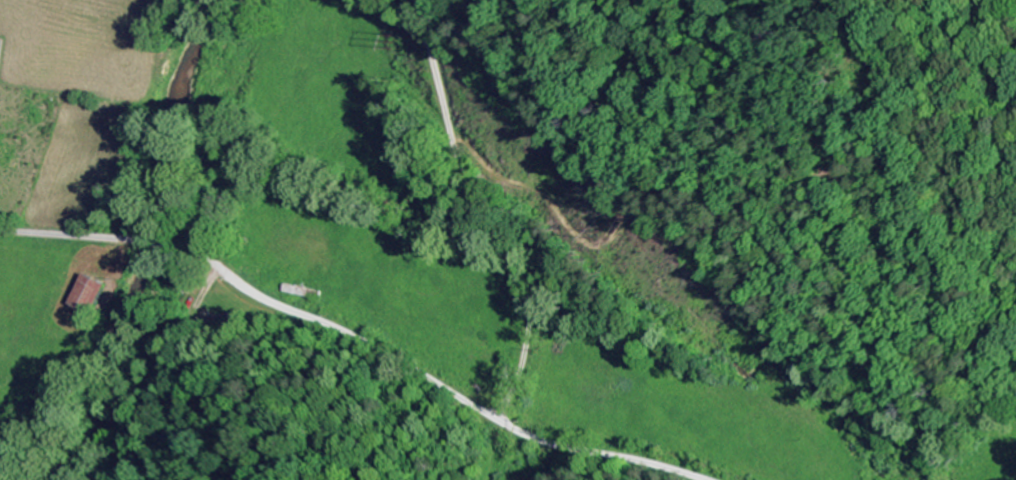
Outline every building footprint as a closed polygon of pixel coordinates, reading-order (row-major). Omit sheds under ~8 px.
[(93,316),(107,286),(84,276),(71,306),(93,316)]
